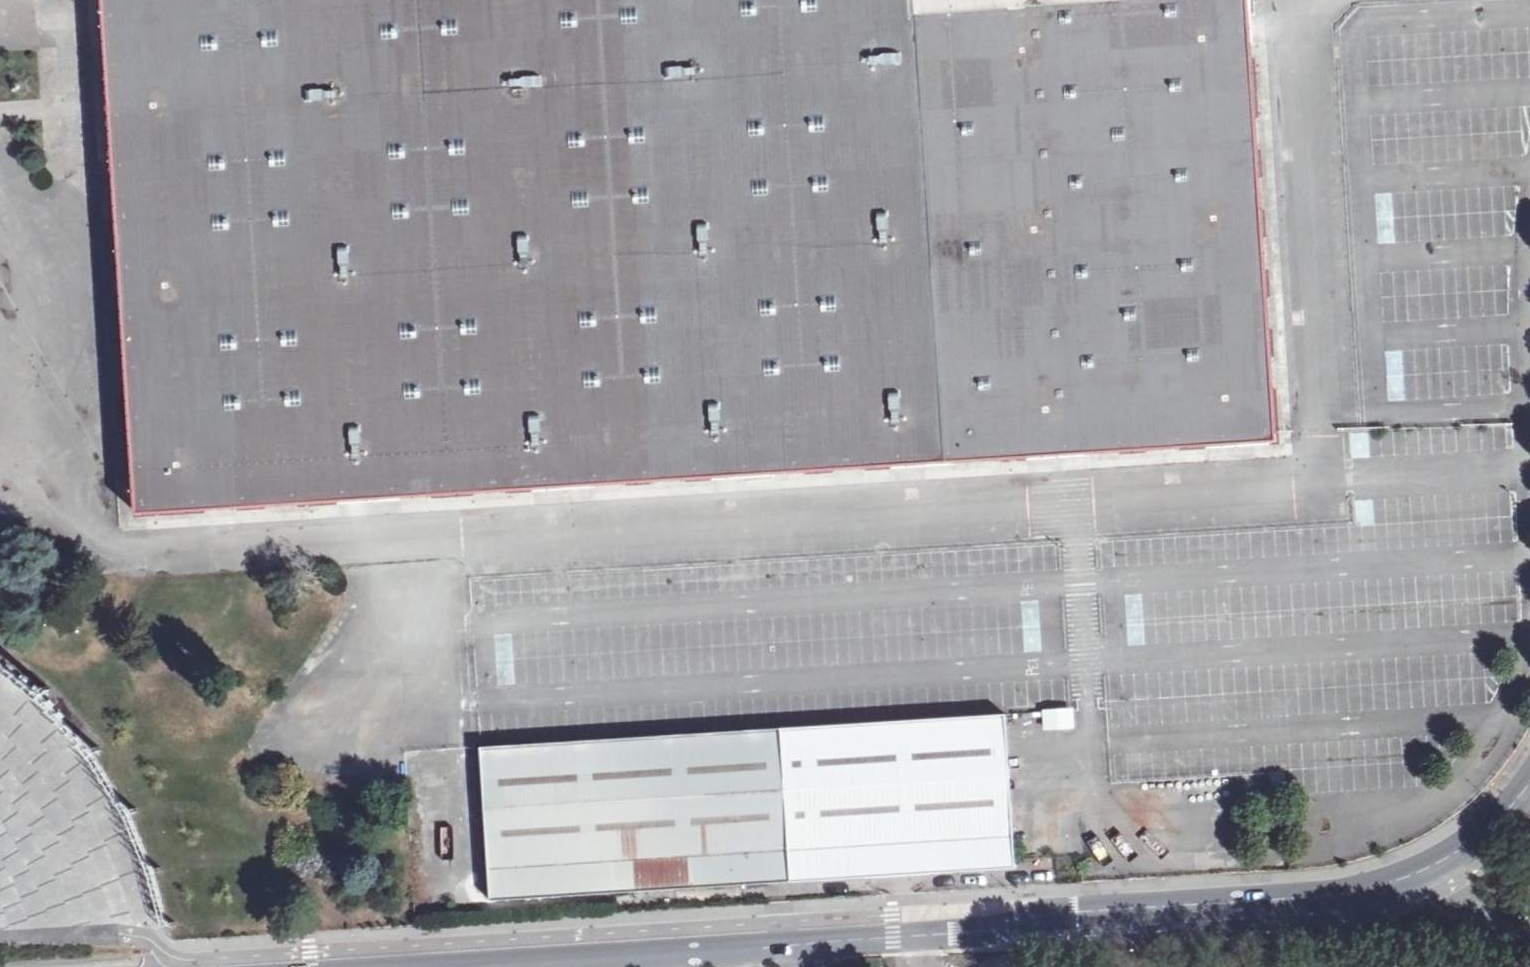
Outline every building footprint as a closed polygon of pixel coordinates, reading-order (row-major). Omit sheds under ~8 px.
[(141,510),(1273,440),(1244,0),(981,0),(918,3),(918,0),(105,0),(141,510)] [(1074,726),(1072,707),(1043,709),(1044,728),(1074,726)] [(1009,718),(482,748),(493,901),(606,895),(605,884),(615,884),(616,894),(767,885),(766,859),(790,858),(792,883),(869,879),(868,848),(941,846),(944,875),(1018,871),(1009,718)] [(868,848),(869,879),(944,875),(941,846),(868,848)] [(766,859),(767,885),(792,883),(790,858),(766,859)] [(605,884),(606,895),(616,894),(615,884),(605,884)]
